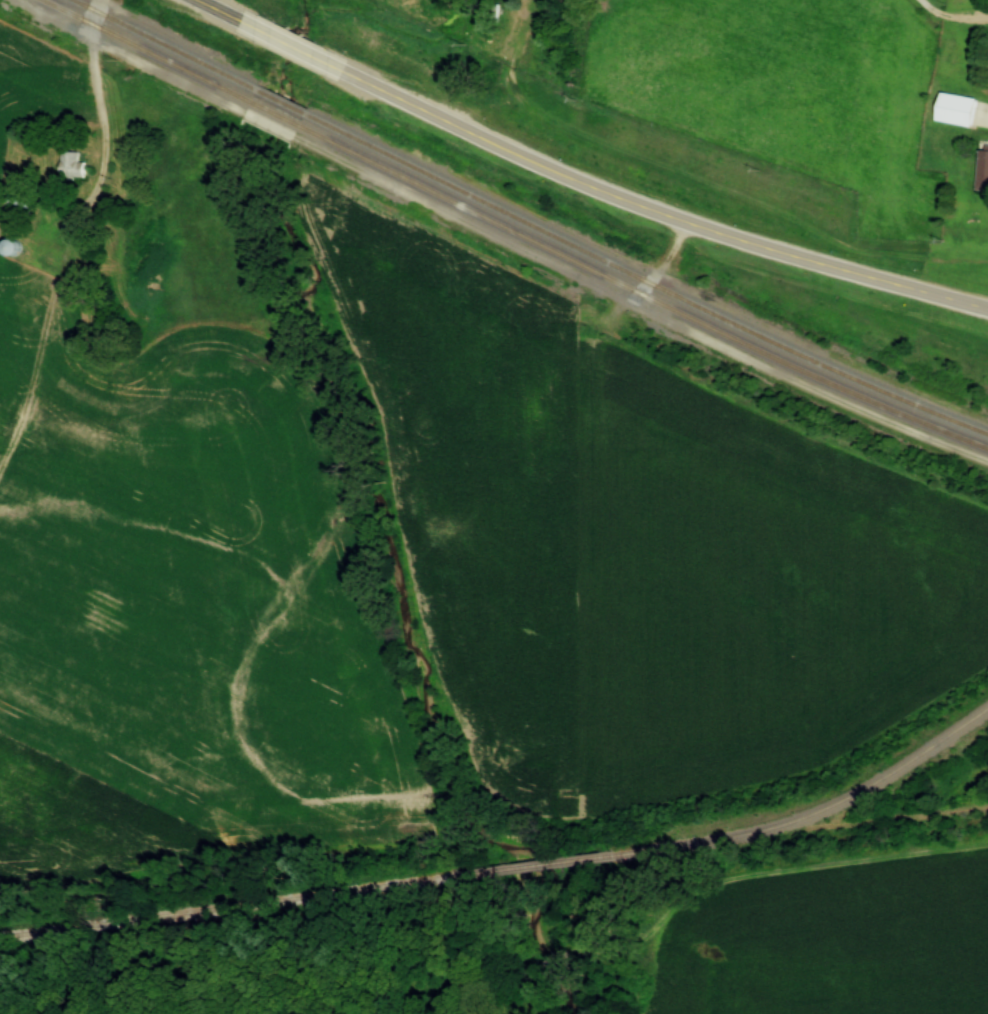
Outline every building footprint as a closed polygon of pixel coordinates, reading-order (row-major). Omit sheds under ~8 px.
[(946,94),(984,101),(979,130),(941,122),(946,94)] [(987,191),(987,146),(977,145),(976,191),(987,191)] [(78,162),(79,153),(61,150),(58,175),(83,179),(85,163),(78,162)] [(18,192),(5,192),(5,205),(18,205),(18,192)] [(3,257),(18,253),(14,238),(0,241),(0,247),(3,257)]
